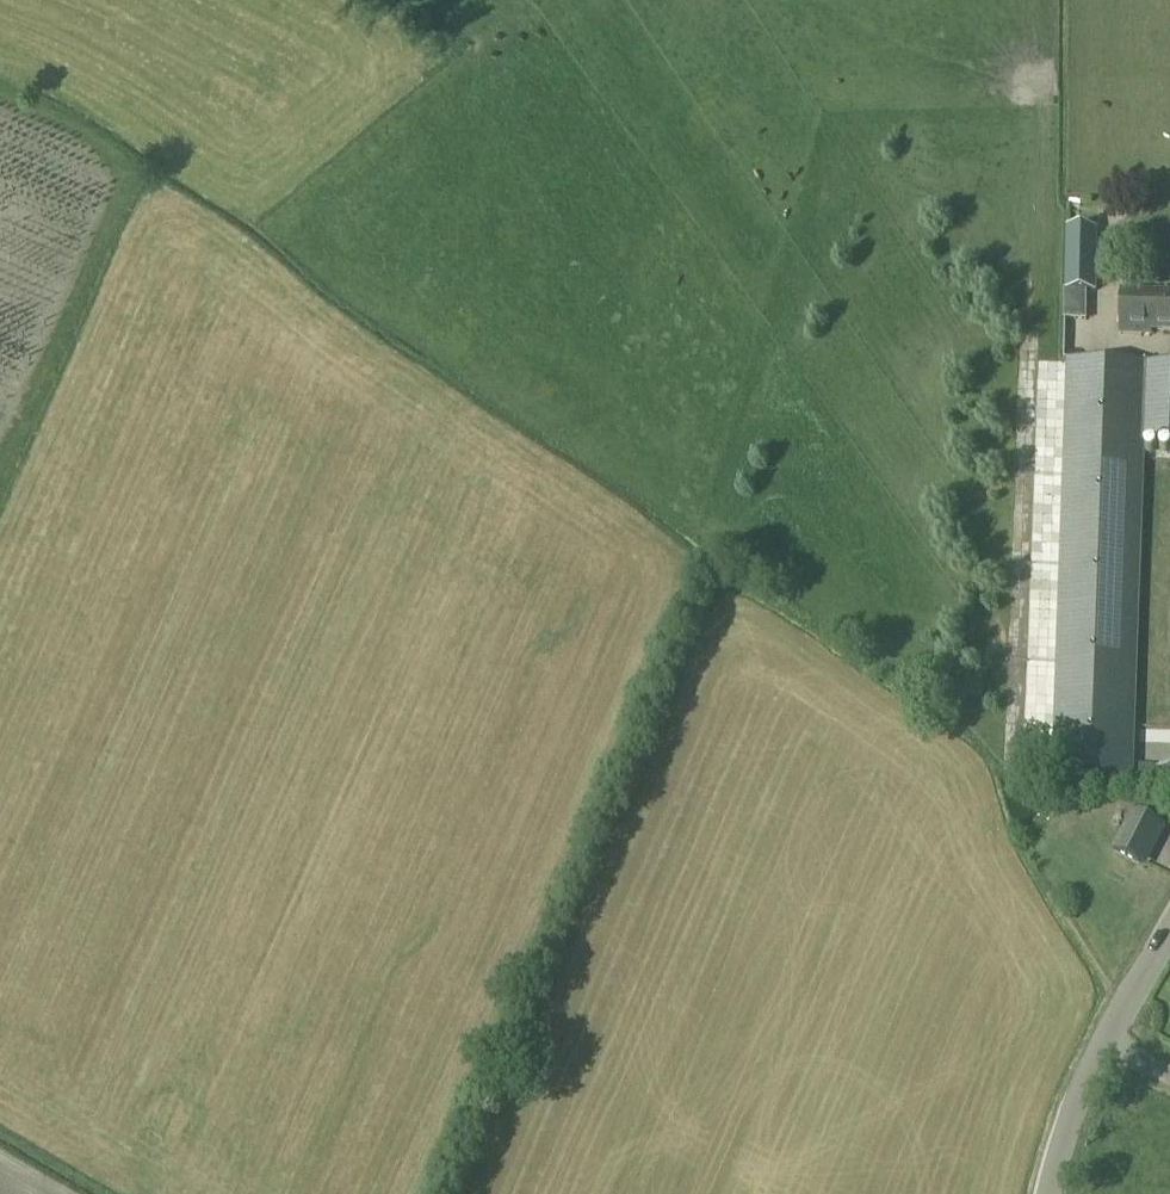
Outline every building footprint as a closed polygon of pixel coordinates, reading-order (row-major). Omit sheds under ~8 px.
[(1067,230),(1065,292),(1095,293),(1096,231),(1067,230)] [(1122,301),(1122,335),(1151,335),(1151,332),(1169,332),(1169,302),(1122,301)] [(1054,775),(1130,777),(1141,443),(1169,444),(1169,365),(1069,362),(1054,775)] [(1136,868),(1154,830),(1133,820),(1115,857),(1136,868)]
